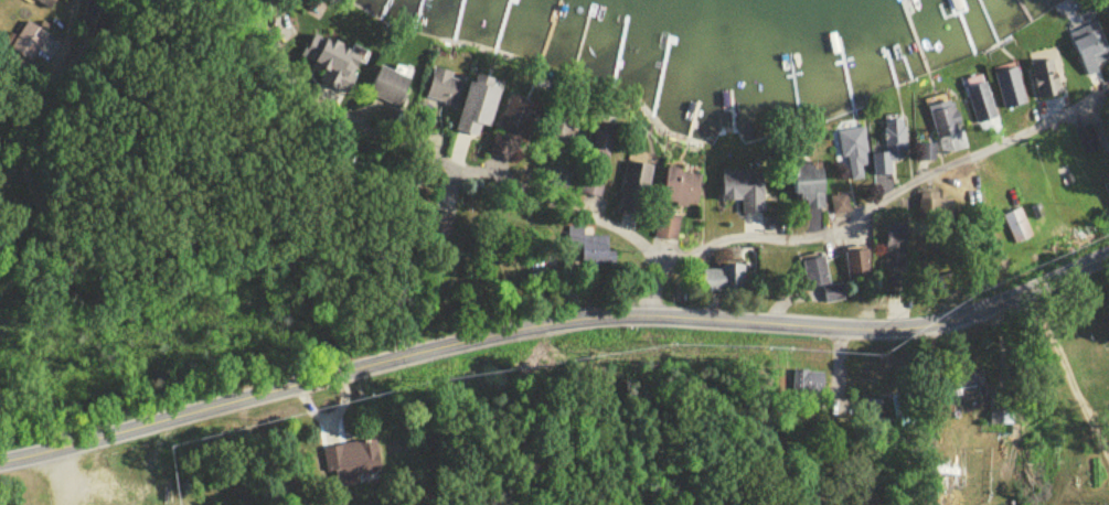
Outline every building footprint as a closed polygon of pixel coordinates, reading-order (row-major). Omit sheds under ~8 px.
[(13,47),(31,60),(48,37),(30,25),(13,47)] [(1005,113),(1024,108),(1013,68),(994,73),(1005,113)] [(1056,102),(1056,68),(1039,68),(1039,102),(1056,102)] [(369,98),(402,112),(414,83),(381,69),(369,98)] [(427,104),(457,111),(465,79),(435,72),(427,104)] [(505,92),(471,83),(458,135),(480,141),(483,128),(495,131),(505,92)] [(916,121),(916,165),(936,165),(936,121),(916,121)] [(885,157),(874,158),(875,178),(887,178),(887,164),(905,163),(903,122),(883,123),(885,157)] [(861,141),(845,143),(850,173),(867,171),(861,141)] [(809,212),(833,210),(834,216),(851,215),(849,199),(832,200),(829,170),(795,172),(797,198),(808,197),(809,212)] [(706,175),(661,174),(660,210),(705,210),(706,175)] [(1001,219),(1012,247),(1032,239),(1022,212),(1001,219)] [(618,256),(610,256),(611,238),(571,238),(571,267),(618,268),(618,256)] [(832,288),(827,259),(801,263),(806,292),(832,288)] [(742,270),(710,270),(710,297),(742,297),(742,270)] [(1012,426),(1013,401),(994,399),(993,425),(1012,426)] [(379,474),(375,444),(323,451),(327,482),(379,474)]
